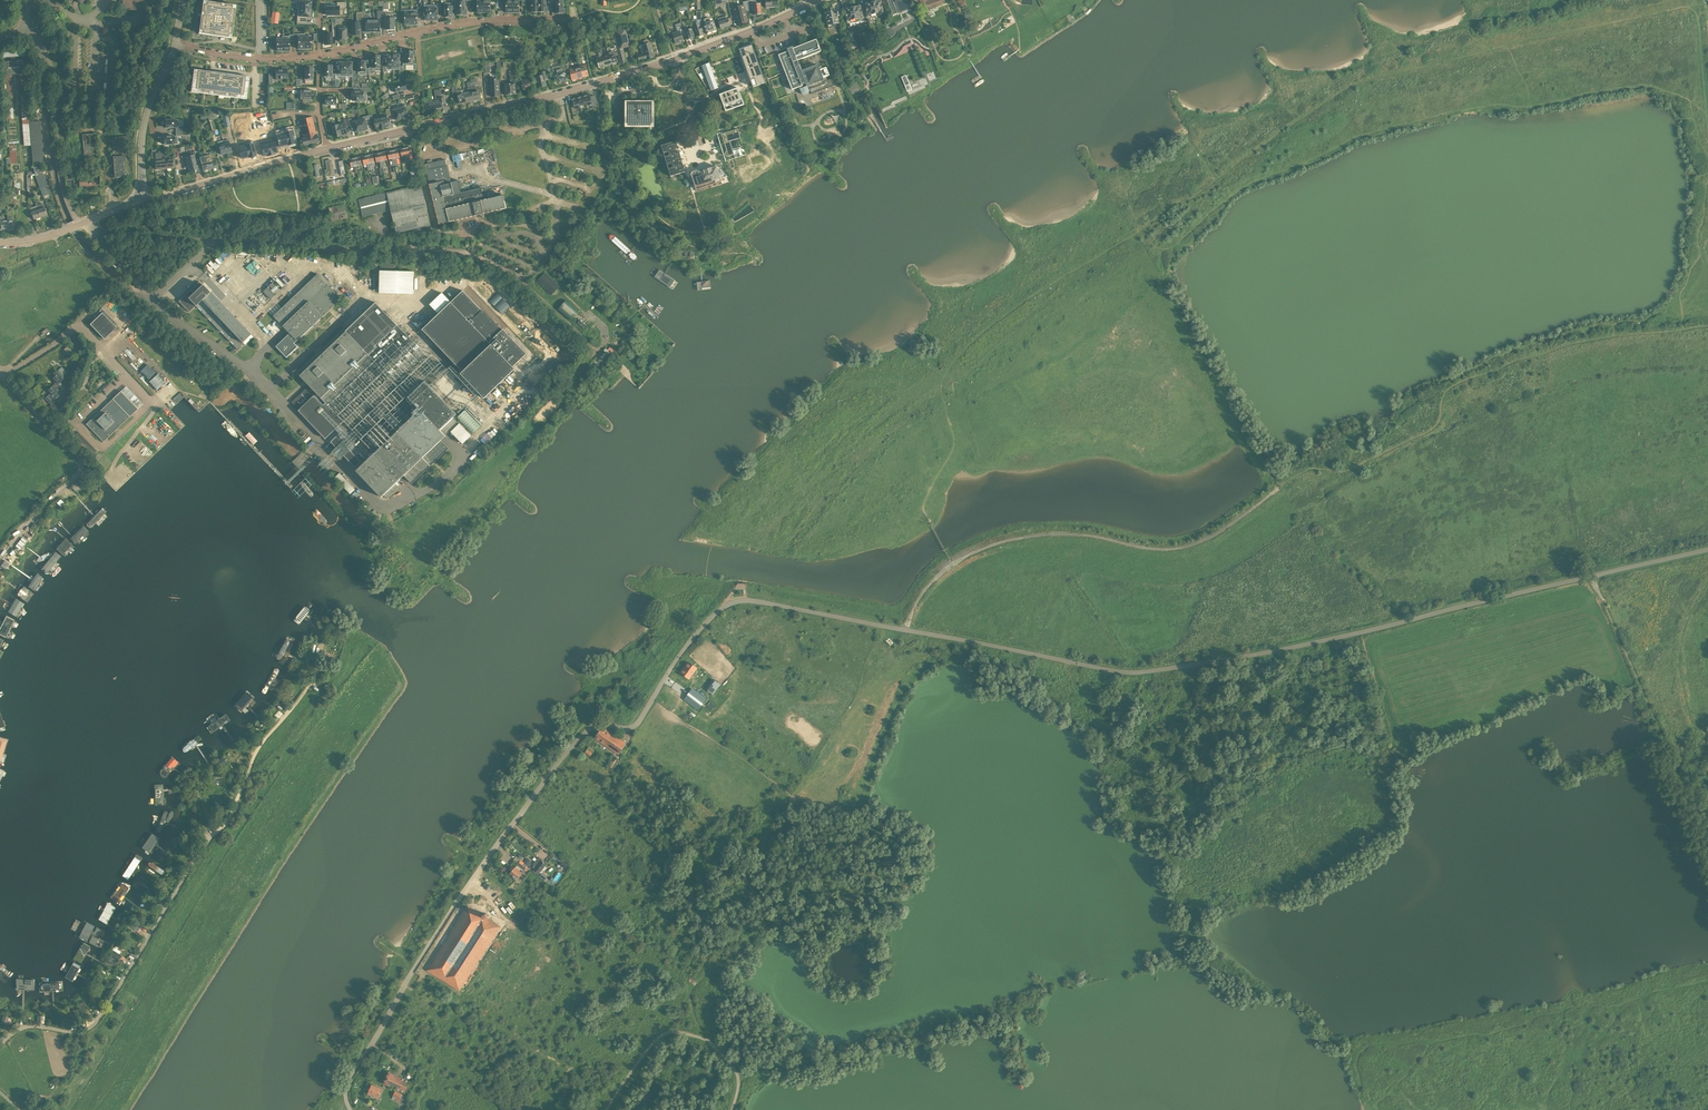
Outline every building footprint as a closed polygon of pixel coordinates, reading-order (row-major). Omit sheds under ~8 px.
[(136,8),(136,2),(156,2),(156,0),(122,0),(121,8),(130,9),(130,10),(136,10),(136,8)] [(298,9),(298,8),(310,9),(311,6),(312,2),(308,2),(308,0),(300,0),(300,1),(297,1),(296,9),(298,9)] [(458,15),(466,15),(466,12),(466,9),(465,9),(465,4),(471,4),(471,1),(471,0),(458,0),(458,5),(458,10),(458,15)] [(539,12),(539,0),(532,0),(532,5),(531,5),(531,6),(530,6),(531,12),(539,12)] [(539,12),(547,12),(547,6),(546,7),(546,4),(545,4),(545,0),(539,0),(539,12)] [(564,13),(564,8),(563,8),(563,5),(563,0),(556,0),(556,13),(564,13)] [(893,15),(897,13),(897,11),(909,7),(906,0),(897,0),(893,1),(892,0),(888,0),(887,0),(893,15)] [(944,0),(913,0),(916,8),(922,6),(924,11),(942,4),(942,3),(945,1),(944,0)] [(236,5),(203,1),(199,34),(231,38),(236,5)] [(446,18),(450,18),(450,17),(453,17),(452,9),(456,9),(455,1),(452,1),(452,3),(445,3),(445,17),(446,17),(446,18)] [(743,2),(744,5),(733,8),(737,24),(748,21),(745,10),(746,10),(747,11),(750,11),(749,4),(749,1),(743,2)] [(752,1),(753,10),(754,15),(758,14),(758,15),(760,15),(761,14),(762,14),(760,4),(756,4),(756,1),(752,1)] [(873,2),(876,16),(880,15),(880,14),(883,13),(881,1),(878,1),(873,2)] [(343,9),(344,8),(346,8),(346,2),(337,2),(337,5),(337,6),(335,6),(327,7),(327,15),(340,15),(344,15),(343,9)] [(876,16),(873,2),(868,3),(865,4),(868,16),(871,16),(871,17),(876,16)] [(441,3),(438,3),(438,5),(431,5),(431,8),(431,20),(433,20),(433,21),(438,21),(438,10),(441,10),(441,3)] [(853,7),(856,21),(860,20),(860,19),(863,19),(862,15),(864,15),(863,11),(862,12),(860,6),(857,7),(857,6),(853,7)] [(856,21),(853,7),(848,8),(848,9),(845,9),(846,15),(845,15),(845,18),(847,18),(848,22),(851,21),(851,22),(856,21)] [(310,13),(310,9),(298,8),(298,9),(297,22),(306,23),(307,19),(307,17),(311,17),(311,13),(310,13)] [(411,10),(411,25),(416,25),(416,24),(418,24),(418,14),(421,14),(421,8),(418,8),(418,10),(411,10)] [(411,25),(411,10),(401,10),(401,17),(405,16),(405,24),(407,24),(407,25),(411,25)] [(373,20),(373,32),(380,32),(380,17),(383,17),(383,11),(377,11),(378,20),(373,20)] [(698,36),(699,36),(699,38),(702,37),(702,35),(703,35),(702,31),(703,31),(701,26),(700,26),(699,24),(701,24),(701,11),(697,11),(697,19),(692,20),(692,24),(694,24),(698,36)] [(838,11),(826,13),(828,24),(828,29),(833,28),(832,25),(835,24),(835,23),(838,22),(837,16),(839,16),(838,11)] [(272,12),(271,23),(278,24),(279,13),(272,12)] [(363,16),(363,12),(362,12),(362,13),(358,13),(358,23),(352,23),(353,35),(360,35),(360,30),(361,30),(361,27),(363,27),(363,24),(363,16)] [(395,29),(394,18),(397,18),(396,14),(386,14),(387,30),(395,29)] [(373,32),(373,20),(369,20),(369,16),(363,16),(363,24),(366,24),(366,32),(373,32)] [(718,19),(721,28),(730,25),(728,19),(727,19),(726,16),(718,19)] [(706,23),(704,24),(707,33),(716,30),(713,21),(711,21),(710,17),(705,19),(706,23)] [(336,37),(336,24),(336,23),(332,23),(333,33),(325,33),(326,45),(333,45),(333,37),(336,37)] [(678,28),(677,28),(678,32),(672,33),(676,44),(683,41),(681,34),(684,33),(682,27),(681,23),(677,24),(678,28)] [(694,39),(694,37),(695,37),(692,28),(688,29),(687,24),(683,25),(685,30),(688,39),(691,38),(692,40),(694,39)] [(885,41),(895,34),(891,27),(887,30),(883,34),(884,36),(882,38),(885,41)] [(617,49),(619,55),(621,64),(627,63),(623,48),(626,47),(623,34),(627,33),(625,28),(613,31),(617,49)] [(293,34),(293,35),(293,40),(298,40),(298,48),(300,48),(300,49),(304,49),(304,35),(304,34),(293,34)] [(293,41),(293,40),(293,35),(289,35),(289,36),(282,36),(282,37),(283,37),(283,52),(287,51),(289,51),(289,41),(293,41)] [(787,49),(788,51),(779,55),(779,56),(778,56),(779,60),(780,60),(783,65),(781,66),(787,80),(788,79),(790,84),(789,85),(791,89),(792,89),(792,90),(799,87),(802,94),(804,95),(808,93),(809,91),(808,90),(810,89),(811,94),(834,86),(831,79),(827,80),(826,77),(829,75),(826,68),(822,69),(821,67),(819,67),(818,65),(802,71),(800,65),(799,62),(798,62),(798,60),(821,51),(816,39),(793,48),(792,47),(787,49)] [(650,43),(649,43),(647,40),(646,40),(644,40),(643,42),(643,43),(644,45),(643,45),(645,52),(638,54),(639,61),(654,57),(650,43)] [(752,44),(740,49),(754,87),(766,82),(752,44)] [(735,46),(711,54),(714,61),(737,53),(735,46)] [(609,55),(611,64),(617,62),(616,56),(619,55),(617,49),(616,49),(616,47),(611,49),(610,47),(607,48),(607,50),(609,55)] [(403,64),(403,66),(403,70),(407,70),(407,66),(413,66),(413,70),(417,70),(417,64),(413,64),(413,58),(414,58),(414,56),(415,56),(415,50),(406,50),(406,64),(403,64)] [(600,68),(606,66),(603,57),(601,52),(598,53),(595,54),(596,57),(597,58),(600,68)] [(383,65),(383,72),(387,72),(387,69),(393,69),(393,55),(391,55),(391,54),(387,54),(387,65),(383,65)] [(393,55),(393,69),(400,69),(400,74),(403,74),(403,70),(403,66),(400,66),(400,54),(395,54),(395,55),(393,55)] [(369,68),(369,73),(373,73),(373,71),(380,71),(380,64),(380,60),(380,55),(372,55),(372,60),(373,60),(373,63),(373,67),(369,67),(369,68)] [(611,64),(609,55),(603,57),(606,66),(611,64)] [(24,60),(3,62),(4,75),(25,73),(24,60)] [(358,75),(369,75),(369,73),(369,68),(366,68),(366,61),(364,61),(364,60),(359,60),(359,61),(358,61),(358,66),(358,70),(358,75)] [(579,61),(580,66),(583,77),(589,76),(586,65),(584,65),(582,60),(579,61)] [(346,62),(346,77),(352,77),(352,79),(356,79),(356,71),(353,71),(353,61),(348,61),(348,62),(346,62)] [(710,63),(703,66),(712,91),(719,88),(710,63)] [(332,80),(336,80),(336,74),(333,74),(333,65),(331,65),(331,64),(326,64),(326,65),(325,65),(325,78),(332,78),(332,80)] [(215,72),(194,69),(191,92),(246,98),(248,75),(215,72)] [(275,79),(281,79),(281,78),(287,78),(287,69),(282,69),(282,70),(279,70),(279,71),(275,71),(275,74),(275,79)] [(564,73),(563,69),(556,70),(557,75),(556,76),(558,78),(559,82),(566,81),(565,76),(566,74),(564,73)] [(515,72),(515,71),(510,71),(510,79),(505,80),(505,82),(506,96),(516,94),(515,84),(516,83),(515,72)] [(548,79),(548,78),(546,71),(540,72),(541,76),(537,77),(539,87),(546,86),(545,80),(548,79)] [(843,72),(839,75),(845,84),(849,82),(843,72)] [(906,74),(901,76),(906,91),(911,90),(906,74)] [(499,79),(490,79),(491,96),(500,96),(499,79)] [(521,80),(522,84),(521,85),(521,87),(523,88),(524,91),(531,90),(530,86),(532,86),(531,80),(529,81),(528,79),(521,80)] [(478,81),(470,83),(470,88),(471,88),(472,92),(471,92),(473,101),(481,99),(479,90),(475,91),(474,86),(478,85),(478,81)] [(408,87),(407,83),(405,83),(405,82),(393,85),(395,92),(400,91),(404,90),(407,90),(407,88),(408,87)] [(467,84),(468,88),(467,88),(468,93),(464,94),(466,102),(473,101),(471,92),(472,92),(471,88),(470,88),(470,83),(467,84)] [(855,83),(848,87),(850,92),(858,88),(855,83)] [(739,87),(720,94),(726,111),(745,104),(739,87)] [(370,92),(370,88),(360,88),(360,92),(359,92),(359,91),(356,91),(356,92),(352,91),(352,100),(358,100),(358,99),(364,99),(364,92),(370,92)] [(441,95),(438,95),(437,90),(434,91),(435,97),(436,101),(425,103),(427,113),(441,111),(441,113),(448,112),(445,97),(441,98),(441,95)] [(466,102),(464,94),(458,95),(458,98),(456,98),(458,104),(466,102)] [(584,96),(586,104),(588,103),(589,105),(593,104),(590,94),(584,96)] [(580,106),(586,104),(584,96),(578,98),(580,106)] [(580,106),(578,98),(571,99),(574,108),(576,107),(576,109),(581,108),(580,106)] [(652,123),(652,105),(653,105),(653,101),(625,101),(625,113),(627,113),(627,123),(652,123)] [(399,106),(402,119),(408,118),(405,105),(399,106)] [(402,119),(399,106),(393,107),(396,120),(402,119)] [(359,118),(359,119),(362,132),(365,131),(365,130),(368,129),(366,123),(370,122),(369,115),(359,118)] [(317,135),(316,135),(312,116),(299,120),(303,138),(301,139),(303,146),(318,142),(317,135)] [(386,116),(380,117),(383,128),(386,127),(389,126),(386,116)] [(374,119),(377,129),(379,128),(379,129),(383,128),(380,117),(374,119)] [(359,119),(353,121),(356,132),(358,132),(359,133),(362,132),(359,119)] [(341,135),(349,133),(345,120),(338,122),(341,135)] [(37,165),(38,165),(44,165),(41,121),(29,122),(33,166),(37,165)] [(341,135),(338,122),(330,124),(333,137),(341,135)] [(720,131),(716,132),(725,160),(746,153),(737,127),(721,133),(720,131)] [(288,144),(288,145),(296,143),(293,131),(285,133),(286,133),(288,144)] [(95,156),(94,133),(82,134),(82,156),(95,156)] [(286,133),(285,133),(279,135),(281,146),(288,144),(286,133)] [(126,176),(131,176),(132,176),(129,146),(130,146),(129,136),(112,137),(113,147),(114,156),(113,157),(115,177),(126,177),(126,176)] [(223,141),(226,153),(232,151),(229,139),(223,141)] [(226,153),(223,141),(218,142),(221,154),(226,153)] [(268,143),(271,155),(274,154),(274,153),(278,152),(275,141),(268,143)] [(661,145),(663,152),(678,148),(676,141),(661,145)] [(246,145),(246,146),(249,157),(248,157),(249,157),(256,156),(253,143),(246,145)] [(267,156),(271,155),(268,143),(261,144),(263,155),(267,155),(267,156)] [(10,164),(17,163),(16,148),(15,148),(15,144),(10,145),(10,148),(9,148),(10,158),(8,158),(8,160),(6,161),(6,164),(10,164)] [(246,146),(239,147),(242,158),(248,157),(249,157),(246,146)] [(408,162),(406,148),(400,149),(402,157),(405,156),(406,163),(408,162)] [(678,148),(663,152),(663,153),(664,153),(668,151),(670,155),(665,157),(665,156),(664,156),(667,164),(682,160),(679,151),(679,152),(676,153),(675,149),(678,148),(678,149),(678,148)] [(396,165),(393,149),(390,150),(390,151),(388,151),(389,159),(392,159),(394,165),(396,165)] [(201,160),(200,158),(199,151),(193,152),(194,154),(195,154),(196,158),(191,159),(192,160),(194,170),(199,169),(197,161),(201,160)] [(166,168),(165,159),(162,160),(162,156),(164,156),(164,152),(155,153),(156,169),(166,168)] [(383,167),(380,152),(377,153),(375,154),(377,162),(380,161),(381,168),(383,167)] [(368,170),(371,170),(368,155),(365,155),(365,156),(362,156),(364,165),(367,164),(368,170)] [(203,171),(208,169),(205,156),(200,158),(201,160),(203,171)] [(358,172),(355,157),(352,158),(350,159),(353,173),(358,172)] [(165,159),(166,168),(173,168),(173,167),(175,167),(175,159),(173,159),(172,159),(165,159)] [(427,171),(430,184),(429,184),(430,189),(431,189),(431,192),(432,195),(433,198),(433,201),(434,201),(434,204),(434,205),(435,207),(436,211),(436,213),(437,213),(437,216),(438,218),(439,222),(438,222),(439,224),(476,216),(479,215),(483,217),(484,215),(484,214),(483,213),(507,208),(504,195),(489,198),(484,199),(481,188),(461,193),(458,181),(451,182),(447,166),(446,166),(446,164),(447,164),(446,160),(425,165),(426,169),(427,168),(428,170),(427,171)] [(682,160),(667,164),(667,165),(672,163),(673,167),(669,169),(668,168),(670,176),(685,172),(683,163),(682,163),(683,164),(680,165),(679,161),(681,160),(682,161),(682,160)] [(330,161),(324,162),(326,177),(333,176),(330,161)] [(314,178),(322,177),(321,171),(317,172),(316,165),(313,166),(314,178)] [(47,183),(43,174),(41,175),(41,173),(41,172),(39,167),(33,167),(35,175),(43,196),(51,194),(49,190),(50,189),(49,188),(47,185),(46,185),(45,183),(47,183)] [(718,171),(716,167),(699,172),(698,171),(697,171),(692,172),(691,174),(696,189),(703,187),(710,185),(710,184),(715,182),(714,179),(720,177),(718,171)] [(94,185),(96,184),(96,177),(77,179),(78,186),(85,186),(85,190),(94,189),(94,185)] [(391,210),(395,226),(396,233),(410,230),(412,236),(424,234),(423,229),(431,227),(430,225),(431,225),(421,184),(387,193),(359,200),(363,217),(391,210)] [(43,203),(36,206),(40,217),(47,215),(43,203)] [(332,221),(347,218),(344,205),(330,208),(332,221)] [(40,217),(36,206),(30,208),(34,219),(40,217)] [(610,240),(633,260),(636,260),(638,257),(612,235),(611,235),(609,236),(610,240)] [(467,238),(450,237),(450,248),(466,249),(467,238)] [(211,273),(223,261),(217,255),(211,260),(210,259),(204,266),(211,273)] [(659,270),(658,271),(656,269),(651,276),(673,290),(678,282),(659,270)] [(414,293),(414,271),(380,270),(380,293),(414,293)] [(545,273),(537,281),(551,295),(559,287),(545,273)] [(287,335),(276,346),(287,358),(298,347),(295,343),(297,340),(297,341),(342,299),(318,274),(274,316),(290,333),(287,335)] [(281,289),(283,288),(275,280),(263,292),(271,299),(275,295),(276,294),(281,289)] [(242,342),(250,334),(220,302),(210,292),(199,281),(178,301),(189,312),(195,306),(198,308),(199,307),(203,311),(201,312),(208,319),(209,317),(213,321),(211,322),(220,331),(221,330),(225,334),(224,335),(230,342),(231,340),(235,344),(234,345),(238,350),(244,344),(242,342)] [(711,289),(710,282),(697,283),(698,291),(703,291),(702,289),(711,289)] [(483,309),(482,310),(463,291),(422,329),(462,371),(461,373),(484,398),(515,369),(513,367),(526,354),(503,329),(502,330),(483,309)] [(430,305),(438,313),(450,301),(442,293),(430,305)] [(510,306),(498,294),(490,302),(502,314),(510,306)] [(565,301),(557,310),(570,321),(578,311),(565,301)] [(324,346),(322,345),(315,352),(316,354),(297,372),(309,385),(292,402),(297,407),(299,410),(326,439),(343,422),(344,421),(338,415),(414,343),(375,302),(346,331),(343,328),(324,346)] [(96,318),(93,321),(90,324),(103,338),(117,324),(102,308),(94,316),(96,318)] [(576,324),(585,329),(588,325),(579,320),(576,324)] [(49,331),(47,329),(42,333),(43,334),(42,335),(41,336),(42,337),(44,336),(49,331)] [(516,339),(521,343),(527,337),(522,332),(516,339)] [(151,351),(137,337),(134,340),(148,354),(151,351)] [(604,360),(611,354),(606,349),(600,355),(604,360)] [(550,377),(562,365),(555,358),(543,370),(550,377)] [(147,363),(139,370),(149,380),(148,381),(155,390),(164,381),(147,363)] [(638,389),(639,390),(663,364),(662,363),(638,389)] [(58,373),(53,378),(56,382),(55,383),(57,385),(56,385),(59,388),(64,383),(62,380),(64,378),(63,377),(64,376),(63,375),(67,372),(62,367),(58,370),(59,371),(57,372),(58,373)] [(51,393),(47,396),(53,403),(49,406),(56,413),(61,407),(54,400),(60,395),(57,392),(59,390),(58,389),(59,388),(56,385),(57,385),(55,383),(48,390),(51,393)] [(125,385),(84,424),(102,442),(142,403),(125,385)] [(413,402),(420,409),(356,470),(382,497),(383,495),(387,498),(399,487),(396,483),(404,475),(412,483),(449,448),(441,440),(446,436),(445,435),(459,423),(453,417),(457,414),(430,386),(413,402)] [(398,406),(395,409),(405,421),(409,417),(398,406)] [(378,407),(374,411),(382,419),(386,415),(378,407)] [(481,425),(465,409),(456,418),(472,434),(481,425)] [(451,431),(463,444),(471,435),(459,423),(451,431)] [(77,432),(72,437),(83,449),(86,446),(89,449),(91,447),(77,432)] [(354,442),(350,437),(343,443),(337,436),(328,445),(331,449),(335,445),(337,448),(334,452),(337,455),(341,451),(343,454),(339,458),(343,461),(346,457),(356,467),(361,462),(360,461),(363,458),(358,454),(356,456),(348,448),(354,442)] [(478,453),(481,450),(484,447),(482,444),(474,452),(476,454),(478,453)] [(355,489),(340,473),(337,476),(335,478),(350,494),(351,493),(355,489)] [(75,491),(83,484),(79,480),(71,487),(75,491)] [(101,510),(84,524),(88,529),(105,514),(101,510)] [(71,543),(84,531),(78,525),(65,537),(71,543)] [(22,538),(16,546),(20,549),(26,541),(22,538)] [(62,538),(52,549),(60,555),(70,544),(62,538)] [(53,553),(40,571),(46,575),(59,556),(53,553)] [(30,568),(22,582),(28,586),(36,572),(30,568)] [(21,587),(14,596),(23,602),(30,593),(21,587)] [(13,617),(21,605),(14,599),(6,613),(13,617)] [(0,623),(0,635),(5,638),(13,622),(3,617),(0,623)] [(301,619),(296,630),(301,632),(306,622),(301,619)] [(275,659),(280,662),(290,643),(285,640),(275,659)] [(696,668),(688,662),(684,668),(683,668),(680,672),(689,678),(691,675),(693,676),(696,672),(694,671),(696,668)] [(275,669),(261,692),(267,695),(280,672),(278,669),(275,669)] [(701,679),(700,681),(695,677),(692,681),(701,687),(705,681),(701,679)] [(712,693),(719,684),(714,680),(707,689),(712,693)] [(684,698),(698,709),(705,699),(691,689),(684,698)] [(249,695),(239,711),(243,713),(253,697),(249,695)] [(224,714),(207,727),(212,734),(230,721),(224,714)] [(625,743),(602,728),(595,738),(596,738),(595,739),(596,740),(597,739),(619,753),(625,743)] [(191,762),(204,749),(200,744),(186,758),(187,761),(191,762)] [(168,777),(179,764),(171,758),(159,773),(159,775),(160,777),(161,778),(164,778),(166,778),(168,777)] [(166,806),(164,785),(154,785),(156,806),(166,806)] [(841,790),(842,791),(843,793),(849,797),(851,794),(845,790),(843,790),(842,789),(841,790)] [(492,820),(498,813),(493,809),(488,816),(489,818),(492,820)] [(169,813),(164,811),(156,831),(161,833),(169,813)] [(155,835),(147,850),(152,853),(160,837),(155,835)] [(134,854),(121,875),(131,882),(144,860),(134,854)] [(533,864),(536,866),(534,869),(539,873),(546,865),(541,861),(542,860),(539,857),(533,864)] [(521,860),(517,864),(524,870),(528,865),(521,860)] [(515,867),(510,874),(516,879),(521,873),(515,867)] [(111,893),(108,898),(118,905),(130,889),(122,883),(114,895),(111,893)] [(510,900),(507,903),(512,909),(515,907),(510,900)] [(97,921),(107,926),(116,909),(107,904),(97,921)] [(483,918),(469,909),(431,969),(445,978),(458,987),(496,927),(483,918)] [(142,924),(145,921),(142,919),(137,914),(135,917),(142,924)] [(96,930),(91,947),(100,949),(105,933),(96,930)] [(80,944),(74,960),(80,964),(91,949),(80,944)] [(121,954),(114,950),(112,954),(118,958),(121,954)] [(118,960),(111,954),(107,960),(111,963),(111,962),(114,965),(118,960)] [(84,971),(77,969),(73,980),(80,983),(84,971)] [(7,987),(11,982),(0,975),(0,983),(7,987)] [(65,991),(64,982),(41,985),(42,993),(65,991)] [(34,995),(34,984),(16,984),(16,995),(34,995)] [(8,1017),(2,1015),(0,1024),(6,1026),(8,1017)] [(388,1071),(383,1083),(405,1092),(410,1081),(388,1071)] [(1022,1090),(1026,1083),(1020,1080),(1016,1086),(1022,1090)] [(378,1098),(382,1089),(372,1084),(368,1093),(378,1098)] [(395,1091),(393,1096),(392,1099),(395,1100),(395,1101),(398,1102),(402,1094),(395,1091)]
